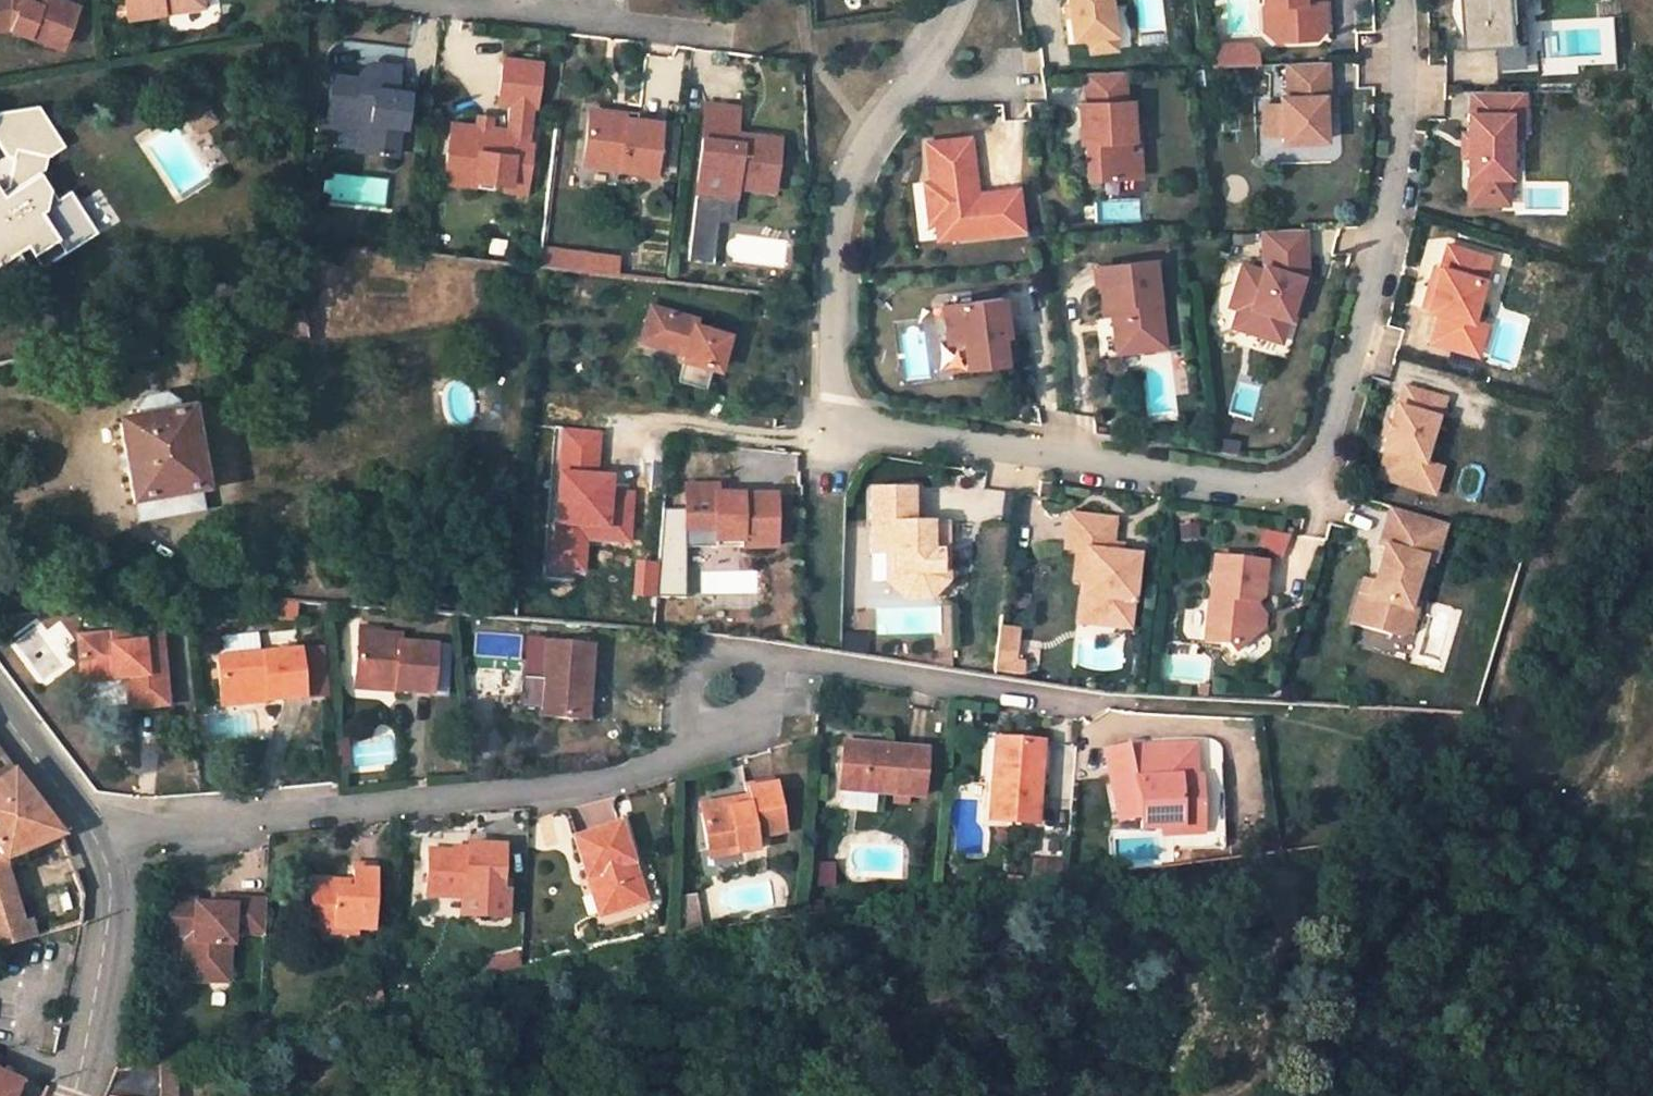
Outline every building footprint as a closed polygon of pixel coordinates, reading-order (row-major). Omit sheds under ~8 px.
[(56,0),(39,0),(37,7),(21,1),(22,0),(0,0),(0,29),(9,28),(59,47),(74,7),(56,0)] [(126,18),(202,7),(201,0),(123,0),(126,18)] [(1109,0),(1068,0),(1072,38),(1088,36),(1090,51),(1114,48),(1113,34),(1109,0)] [(1324,0),(1263,0),(1264,5),(1272,5),(1277,11),(1278,40),(1315,39),(1324,29),(1323,11),(1317,11),(1316,3),(1323,3),(1324,0)] [(1468,0),(1453,0),(1453,1),(1453,4),(1453,7),(1453,10),(1453,14),(1454,17),(1455,22),(1457,25),(1458,28),(1460,31),(1462,34),(1464,36),(1470,32),(1469,9),(1468,0)] [(1469,9),(1470,32),(1471,48),(1521,44),(1521,41),(1529,40),(1527,15),(1519,16),(1518,0),(1468,0),(1469,9)] [(1278,40),(1277,11),(1272,5),(1264,5),(1265,31),(1274,40),(1278,40)] [(525,181),(529,144),(525,144),(527,122),(529,106),(534,107),(539,63),(501,59),(496,102),(510,104),(506,131),(487,129),(474,127),(448,124),(443,171),(448,171),(473,174),(472,180),(503,184),(507,184),(508,179),(525,181)] [(1323,114),(1322,96),(1328,96),(1326,61),(1286,63),(1288,97),(1281,97),(1281,104),(1283,135),(1283,142),(1324,140),(1323,114)] [(407,92),(394,91),(388,90),(389,77),(373,76),(374,66),(374,65),(373,65),(372,65),(371,65),(370,65),(369,65),(368,66),(367,66),(366,66),(365,67),(364,67),(363,68),(362,69),(361,70),(360,71),(359,72),(359,73),(358,74),(358,75),(357,76),(357,77),(357,79),(329,75),(325,108),(343,110),(342,119),(358,120),(366,121),(363,152),(393,156),(396,125),(403,126),(407,92)] [(374,65),(374,66),(373,76),(389,77),(388,90),(394,91),(396,68),(396,67),(374,65)] [(1087,179),(1128,177),(1126,125),(1131,125),(1130,100),(1124,100),(1123,71),(1085,73),(1086,102),(1078,103),(1080,127),(1084,127),(1090,127),(1090,141),(1085,141),(1087,179)] [(1509,177),(1509,135),(1515,135),(1515,114),(1523,114),(1523,91),(1471,91),(1471,113),(1468,113),(1468,177),(1469,177),(1508,177),(1509,177)] [(209,121),(194,97),(184,104),(200,127),(209,121)] [(200,127),(184,104),(175,110),(191,133),(200,127)] [(771,189),(776,138),(743,134),(740,137),(739,143),(732,142),(733,132),(736,107),(704,104),(686,261),(709,263),(715,218),(718,185),(722,183),(734,185),(771,189)] [(1283,135),(1281,104),(1264,105),(1265,135),(1283,135)] [(343,110),(325,108),(324,117),(342,119),(343,110)] [(658,123),(587,114),(582,165),(653,173),(658,123)] [(1523,114),(1515,114),(1515,135),(1523,135),(1523,114)] [(489,118),(475,116),(474,127),(487,129),(489,118)] [(366,121),(358,120),(354,151),(363,152),(366,121)] [(1141,176),(1138,125),(1131,125),(1126,125),(1128,177),(1141,176)] [(20,148),(39,153),(43,133),(23,129),(20,148)] [(733,132),(732,142),(739,143),(740,137),(743,134),(733,132)] [(1022,229),(1018,189),(972,194),(971,182),(975,181),(970,138),(927,143),(931,182),(924,183),(929,223),(935,222),(958,219),(960,236),(1022,229)] [(6,256),(26,244),(32,253),(57,238),(46,222),(54,218),(47,206),(58,199),(40,171),(43,169),(47,156),(15,149),(7,187),(0,191),(0,247),(6,256)] [(473,174),(448,171),(446,184),(471,187),(472,180),(473,174)] [(1508,177),(1469,177),(1469,203),(1508,203),(1508,177)] [(523,193),(525,181),(508,179),(507,184),(503,184),(502,190),(523,193)] [(730,220),(734,185),(722,183),(718,185),(715,218),(730,220)] [(960,236),(958,219),(935,222),(937,239),(960,236)] [(1288,318),(1301,277),(1307,276),(1304,228),(1262,230),(1264,265),(1262,270),(1243,264),(1231,300),(1251,307),(1244,330),(1280,342),(1288,318)] [(1471,321),(1484,280),(1476,278),(1482,256),(1448,245),(1441,267),(1429,309),(1440,313),(1431,342),(1477,356),(1486,325),(1471,321)] [(588,255),(586,271),(613,275),(615,258),(588,255)] [(1484,280),(1490,258),(1482,256),(1476,278),(1484,280)] [(1161,322),(1154,260),(1099,266),(1103,306),(1111,305),(1112,314),(1117,352),(1153,348),(1150,323),(1161,322)] [(1429,309),(1441,267),(1435,266),(1423,308),(1429,309)] [(1293,320),(1307,276),(1301,277),(1288,318),(1293,320)] [(1007,334),(1002,297),(942,304),(947,342),(963,340),(967,367),(1005,362),(1001,335),(1007,334)] [(1244,330),(1251,307),(1231,300),(1230,306),(1238,308),(1232,326),(1244,330)] [(1112,314),(1111,305),(1103,306),(1104,315),(1112,314)] [(700,321),(652,307),(642,341),(687,355),(679,382),(707,390),(713,369),(723,372),(733,337),(698,326),(700,321)] [(239,319),(244,351),(304,339),(298,308),(239,319)] [(1164,346),(1161,322),(1150,323),(1153,348),(1164,346)] [(162,334),(164,344),(177,341),(176,331),(162,334)] [(117,361),(119,367),(153,361),(149,336),(107,344),(110,359),(111,362),(117,361)] [(110,359),(107,344),(94,346),(96,361),(110,359)] [(1423,463),(1436,421),(1438,422),(1445,400),(1405,388),(1399,408),(1396,408),(1383,453),(1385,453),(1378,478),(1433,495),(1441,468),(1423,463)] [(142,421),(119,424),(134,505),(137,504),(140,521),(202,510),(199,493),(203,492),(188,412),(176,415),(174,405),(164,397),(147,401),(140,410),(142,421)] [(773,551),(773,499),(716,499),(716,489),(685,489),(685,532),(714,533),(714,543),(738,544),(738,550),(773,551)] [(931,553),(930,524),(918,524),(912,524),(912,489),(871,489),(871,554),(888,554),(894,554),(894,579),(907,592),(926,592),(940,579),(940,553),(931,553)] [(1434,562),(1446,524),(1391,507),(1380,545),(1385,547),(1374,583),(1370,597),(1360,594),(1351,623),(1392,635),(1401,607),(1408,610),(1411,601),(1424,559),(1434,562)] [(1065,549),(1077,550),(1085,551),(1082,582),(1092,584),(1090,608),(1101,609),(1099,625),(1129,628),(1137,558),(1110,555),(1114,519),(1069,514),(1065,549)] [(946,581),(946,524),(930,524),(931,553),(940,553),(940,579),(926,592),(907,592),(894,579),(894,554),(888,554),(888,581),(905,599),(929,598),(946,581)] [(714,543),(714,533),(685,532),(685,550),(738,550),(738,544),(714,543)] [(1082,582),(1085,551),(1077,550),(1074,582),(1082,582)] [(1261,598),(1264,564),(1214,558),(1205,641),(1227,643),(1234,652),(1261,630),(1252,618),(1254,603),(1261,598)] [(546,564),(519,562),(517,580),(545,582),(546,564)] [(1370,597),(1374,583),(1364,580),(1360,594),(1370,597)] [(1099,625),(1101,609),(1090,608),(1092,584),(1082,582),(1077,622),(1099,625)] [(1409,632),(1418,603),(1411,601),(1408,610),(1401,607),(1392,635),(1400,637),(1409,632)] [(1261,630),(1263,615),(1254,603),(1252,618),(1261,630)] [(275,619),(296,621),(297,606),(276,604),(275,619)] [(162,632),(81,638),(83,680),(128,677),(134,677),(136,708),(168,706),(162,632)] [(402,637),(361,634),(358,676),(375,678),(380,685),(397,686),(397,692),(434,695),(437,647),(401,645),(402,637)] [(222,699),(265,695),(266,695),(266,701),(305,698),(300,651),(261,656),(259,636),(217,640),(219,660),(220,672),(213,672),(214,681),(220,681),(222,699)] [(592,650),(549,647),(547,683),(545,714),(545,720),(588,724),(590,692),(595,692),(597,650),(592,650)] [(357,689),(397,692),(397,686),(380,685),(375,678),(358,676),(357,689)] [(131,708),(136,708),(134,677),(128,677),(131,708)] [(545,714),(547,683),(525,681),(524,713),(545,714)] [(600,725),(602,693),(595,692),(590,692),(588,724),(600,725)] [(224,707),(266,701),(266,695),(265,695),(222,699),(224,707)] [(998,740),(995,776),(991,821),(1025,824),(1029,824),(1032,790),(1028,790),(1030,779),(1033,779),(1041,780),(1045,744),(1037,743),(998,740)] [(844,749),(886,752),(886,746),(845,742),(844,749)] [(921,795),(924,749),(886,746),(886,752),(844,749),(841,789),(892,793),(891,802),(908,803),(908,794),(909,794),(921,795)] [(1130,749),(1104,749),(1104,818),(1141,819),(1142,827),(1163,828),(1183,828),(1182,817),(1205,819),(1204,778),(1197,778),(1197,754),(1167,753),(1167,747),(1147,747),(1145,759),(1130,760),(1130,749)] [(1147,747),(1130,749),(1130,760),(1145,759),(1147,747)] [(3,862),(28,851),(63,837),(0,753),(0,857),(3,862)] [(778,774),(750,779),(747,779),(748,784),(779,779),(778,774)] [(750,802),(733,805),(704,809),(710,847),(739,842),(740,850),(761,847),(760,846),(759,839),(758,833),(787,829),(786,828),(781,797),(780,788),(780,787),(779,780),(779,779),(748,784),(749,792),(750,802)] [(1032,790),(1029,824),(1037,825),(1040,791),(1041,780),(1033,779),(1030,779),(1028,790),(1032,790)] [(733,805),(750,802),(749,792),(731,795),(703,799),(704,809),(733,805)] [(1163,828),(1162,832),(1205,834),(1205,819),(1182,817),(1183,828),(1163,828)] [(626,820),(588,832),(580,834),(592,874),(601,872),(613,911),(651,899),(639,860),(626,820)] [(739,842),(710,847),(711,855),(740,850),(739,842)] [(503,894),(506,849),(468,846),(468,854),(430,851),(427,896),(463,898),(481,899),(480,919),(506,920),(508,894),(503,894)] [(31,860),(28,851),(3,862),(5,870),(31,860)] [(3,862),(0,857),(0,949),(25,942),(5,870),(3,862)] [(338,881),(313,879),(311,922),(335,924),(335,929),(356,930),(371,931),(375,866),(356,864),(354,882),(354,891),(337,890),(338,881)] [(613,911),(601,872),(592,874),(604,913),(613,911)] [(354,882),(338,881),(337,890),(354,891),(354,882)] [(264,932),(266,899),(221,896),(221,905),(209,905),(209,902),(196,901),(197,894),(169,892),(166,934),(185,936),(183,966),(217,968),(219,941),(230,942),(232,942),(233,930),(264,932)] [(481,899),(463,898),(462,918),(480,919),(481,899)] [(311,922),(310,934),(356,937),(356,930),(335,929),(335,924),(311,922)] [(217,968),(183,966),(182,977),(227,980),(230,942),(219,941),(217,968)] [(16,1082),(0,1075),(0,1095),(10,1095),(16,1082)]
